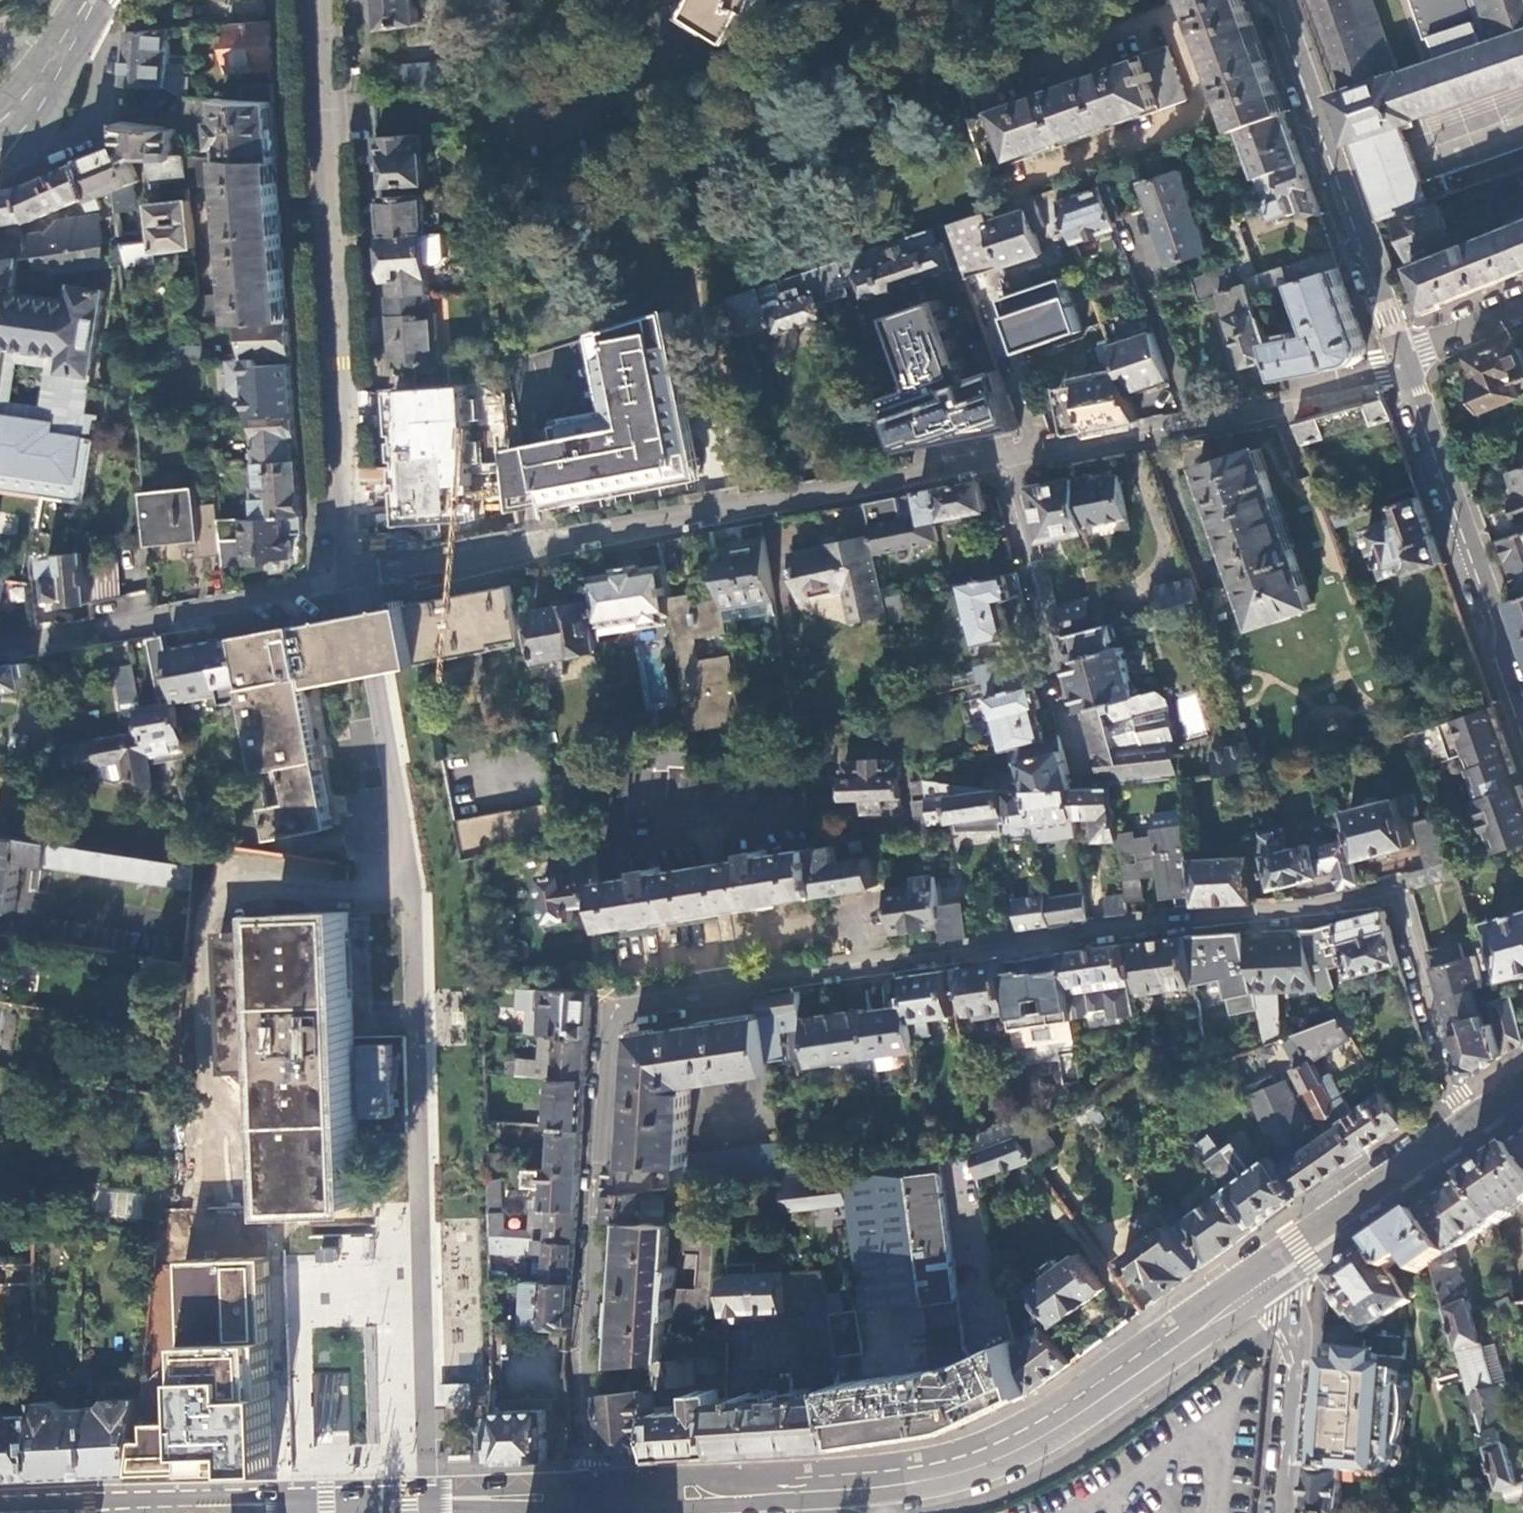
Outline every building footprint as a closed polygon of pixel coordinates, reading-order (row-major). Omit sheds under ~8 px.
[(419,24),(418,0),(379,0),(382,27),(419,24)] [(689,12),(739,43),(750,24),(755,11),(762,13),(766,0),(696,0),(689,12)] [(1239,128),(1285,113),(1279,95),(1264,53),(1245,0),(1193,0),(1239,128)] [(1348,92),(1332,98),(1339,118),(1348,143),(1353,141),(1400,125),(1522,82),(1522,0),(1411,0),(1426,40),(1432,39),(1439,60),(1400,74),(1374,0),(1315,0),(1348,92)] [(270,22),(229,24),(230,43),(227,43),(228,71),(273,68),(272,48),(270,22)] [(164,87),(170,29),(128,32),(123,85),(164,87)] [(1048,88),(972,115),(990,171),(1187,99),(1168,44),(1125,60),(1048,88)] [(440,64),(395,67),(397,94),(442,91),(440,64)] [(276,102),(275,86),(248,84),(246,99),(276,102)] [(246,99),(226,97),(228,126),(220,126),(221,139),(228,139),(230,158),(230,163),(280,160),(277,128),(276,102),(246,99)] [(1285,113),(1239,128),(1257,177),(1276,171),(1302,162),(1291,131),(1285,113)] [(165,127),(122,122),(121,145),(85,160),(98,197),(116,190),(119,237),(140,235),(134,183),(139,181),(130,160),(135,153),(145,154),(148,156),(148,167),(152,167),(153,180),(189,178),(187,157),(186,156),(174,156),(174,131),(165,127)] [(1469,169),(1422,186),(1400,125),(1353,141),(1383,221),(1476,188),(1469,169)] [(423,134),(378,137),(379,151),(380,166),(387,165),(388,185),(427,183),(423,134)] [(1469,169),(1476,188),(1490,183),(1520,172),(1522,171),(1522,150),(1469,169)] [(285,239),(280,160),(230,163),(230,158),(187,157),(189,178),(189,186),(232,184),(233,204),(229,205),(229,214),(234,214),(237,272),(233,272),(234,282),(238,281),(239,292),(199,296),(201,322),(244,321),(290,319),(285,239)] [(85,160),(22,186),(0,191),(0,224),(29,219),(31,221),(83,197),(89,209),(102,207),(98,197),(85,160)] [(1302,162),(1276,171),(1282,187),(1285,196),(1276,199),(1268,202),(1273,217),(1299,208),(1302,217),(1320,212),(1302,162)] [(1157,222),(1196,209),(1182,169),(1144,182),(1157,222)] [(1520,172),(1490,183),(1508,230),(1415,267),(1431,309),(1522,273),(1522,180),(1520,172)] [(137,203),(175,199),(172,179),(135,184),(137,203)] [(1078,193),(1074,182),(1058,188),(1061,196),(1077,242),(1119,228),(1116,220),(1123,218),(1110,183),(1078,193)] [(1285,196),(1282,187),(1273,190),(1276,199),(1285,196)] [(1061,196),(1058,188),(1049,190),(1053,199),(1061,196)] [(384,237),(427,234),(424,194),(382,197),(383,213),(384,237)] [(1025,199),(1011,203),(1015,214),(1028,210),(1025,199)] [(194,247),(190,200),(152,202),(155,234),(147,235),(148,240),(156,240),(157,250),(194,247)] [(1011,203),(985,212),(1003,265),(1042,252),(1028,210),(1015,214),(1011,203)] [(1398,221),(1413,259),(1454,243),(1439,206),(1398,221)] [(1157,222),(1171,263),(1210,250),(1196,209),(1157,222)] [(1003,265),(985,212),(966,218),(983,271),(1003,265)] [(21,257),(35,255),(78,249),(106,245),(101,213),(57,221),(47,232),(0,239),(0,259),(21,257)] [(983,271),(966,218),(950,224),(968,277),(983,271)] [(1238,221),(1229,224),(1241,261),(1248,284),(1251,283),(1254,295),(1265,291),(1260,277),(1257,279),(1238,221)] [(933,229),(842,260),(849,280),(847,281),(848,285),(851,292),(861,288),(865,298),(884,292),(885,292),(934,276),(933,275),(953,268),(943,240),(937,242),(933,229)] [(442,261),(446,257),(444,233),(427,234),(384,237),(386,261),(387,282),(394,281),(395,296),(431,294),(429,262),(442,261)] [(156,240),(148,240),(127,242),(129,257),(157,255),(157,250),(156,240)] [(117,248),(113,243),(106,245),(78,249),(80,259),(103,256),(107,256),(106,249),(117,248)] [(78,249),(35,255),(37,268),(51,266),(53,275),(81,271),(80,259),(78,249)] [(1311,276),(1339,267),(1333,250),(1305,259),(1311,276)] [(115,266),(124,265),(123,254),(113,255),(115,266)] [(104,268),(115,266),(113,255),(107,256),(103,256),(104,268)] [(81,271),(104,268),(103,256),(80,259),(81,271)] [(0,259),(0,489),(43,495),(75,499),(85,501),(86,500),(96,439),(97,439),(102,414),(88,412),(106,289),(76,285),(73,301),(16,292),(21,257),(0,259)] [(842,260),(733,297),(746,337),(773,327),(776,336),(829,318),(821,294),(848,285),(847,281),(849,280),(842,260)] [(1246,367),(1274,358),(1269,341),(1254,295),(1251,283),(1248,284),(1241,261),(1196,277),(1204,301),(1219,296),(1218,293),(1223,292),(1246,367)] [(1265,291),(1298,281),(1292,265),(1259,275),(1260,277),(1265,291)] [(1366,351),(1367,346),(1351,301),(1339,267),(1311,276),(1298,281),(1315,332),(1269,341),(1274,358),(1280,378),(1353,364),(1357,363),(1361,360),(1364,357),(1366,351)] [(1003,297),(1021,351),(1083,330),(1066,276),(1064,276),(1003,297)] [(452,385),(451,368),(451,363),(440,364),(436,314),(432,314),(431,294),(395,296),(388,297),(391,336),(393,367),(418,365),(419,387),(452,385)] [(916,386),(888,396),(889,397),(905,444),(907,449),(955,439),(1020,426),(1000,370),(973,379),(943,297),(882,319),(887,334),(896,331),(916,386)] [(560,438),(511,447),(517,493),(551,486),(554,499),(556,500),(557,500),(675,475),(673,462),(683,460),(677,433),(661,435),(658,424),(689,418),(676,349),(668,314),(667,313),(632,325),(611,331),(616,355),(603,358),(614,413),(558,425),(560,438)] [(291,336),(290,319),(244,321),(246,357),(261,357),(261,364),(293,362),(291,336)] [(1129,395),(1170,381),(1154,331),(1112,345),(1129,395)] [(1518,338),(1472,357),(1480,377),(1473,380),(1476,387),(1473,388),(1475,392),(1473,393),(1472,398),(1473,403),(1476,407),(1480,410),(1481,414),(1522,397),(1522,350),(1518,338)] [(1097,428),(1138,420),(1129,395),(1112,345),(1110,339),(1103,341),(1101,349),(1102,356),(1108,360),(1113,377),(1097,380),(1097,378),(1078,381),(1079,383),(1059,386),(1069,433),(1097,428)] [(294,383),(293,362),(261,364),(261,357),(246,357),(250,415),(258,415),(296,412),(294,383)] [(453,385),(463,384),(462,367),(451,368),(452,385),(453,385)] [(470,384),(394,389),(403,527),(481,522),(470,384)] [(1384,395),(1365,400),(1372,424),(1393,418),(1384,395)] [(860,407),(877,454),(905,444),(889,397),(860,407)] [(297,418),(296,412),(258,415),(259,435),(256,435),(258,462),(260,461),(294,459),(293,435),(298,434),(297,418)] [(1319,413),(1297,420),(1305,442),(1326,437),(1319,413)] [(1253,764),(1401,729),(1355,591),(1333,527),(1330,515),(1315,472),(1274,486),(1260,447),(1198,468),(1206,493),(1230,564),(1235,579),(1195,592),(1198,599),(1246,742),(1253,764)] [(252,518),(303,515),(301,484),(299,458),(294,459),(260,461),(261,488),(255,488),(257,512),(251,512),(252,518)] [(360,465),(358,479),(384,483),(386,469),(360,465)] [(1512,473),(1520,496),(1514,498),(1522,520),(1522,469),(1512,473)] [(1078,476),(1088,530),(1090,530),(1089,523),(1130,516),(1122,473),(1095,478),(1095,473),(1078,476)] [(1027,495),(1039,540),(1088,530),(1078,476),(1034,485),(1027,495)] [(923,514),(870,524),(876,553),(939,542),(935,522),(988,511),(983,482),(948,488),(919,494),(923,514)] [(145,490),(150,543),(185,541),(186,558),(225,555),(223,537),(220,501),(202,503),(200,485),(145,490)] [(43,495),(39,526),(70,530),(75,499),(43,495)] [(1409,572),(1443,561),(1428,520),(1420,496),(1390,506),(1393,514),(1385,517),(1386,522),(1367,529),(1375,554),(1378,552),(1386,576),(1408,568),(1409,572)] [(1330,515),(1333,527),(1349,521),(1348,519),(1363,514),(1360,505),(1330,515)] [(223,537),(225,555),(226,566),(269,563),(269,559),(291,558),(289,533),(304,533),(303,521),(303,515),(252,518),(244,518),(244,536),(223,537)] [(1505,539),(1522,589),(1522,533),(1505,539)] [(775,596),(765,536),(728,542),(728,547),(714,550),(722,593),(724,604),(775,596)] [(847,590),(853,620),(886,614),(870,538),(796,553),(804,598),(847,590)] [(69,603),(94,601),(91,565),(89,550),(49,554),(50,574),(52,574),(53,598),(69,597),(69,603)] [(1017,573),(1013,558),(979,564),(982,579),(1017,573)] [(119,599),(116,563),(91,565),(94,601),(94,604),(119,599)] [(612,573),(589,577),(598,625),(641,618),(643,625),(666,621),(665,614),(672,612),(671,603),(664,564),(640,568),(639,564),(611,568),(612,573)] [(982,579),(961,583),(976,646),(1010,637),(1001,601),(1023,596),(1017,573),(982,579)] [(1195,592),(1190,577),(1158,585),(1165,607),(1198,599),(1195,592)] [(21,595),(35,596),(34,582),(23,581),(21,595)] [(469,593),(412,603),(423,662),(528,644),(517,584),(469,593)] [(722,593),(671,603),(672,612),(691,725),(743,718),(732,654),(703,658),(698,636),(728,631),(727,621),(724,604),(722,593)] [(901,594),(885,597),(894,635),(904,633),(902,621),(907,620),(901,594)] [(547,657),(549,670),(563,668),(561,654),(599,648),(590,600),(582,602),(580,595),(553,600),(554,607),(534,611),(542,658),(547,657)] [(724,604),(727,621),(778,613),(775,596),(724,604)] [(1091,601),(1097,624),(1112,621),(1107,597),(1091,601)] [(1509,601),(1522,640),(1522,597),(1509,601)] [(1057,609),(1063,633),(1097,624),(1091,601),(1057,609)] [(319,673),(321,681),(365,673),(373,671),(394,667),(423,662),(412,603),(361,613),(310,622),(311,632),(319,673)] [(1076,682),(1083,708),(1138,695),(1125,645),(1120,646),(1119,641),(1124,639),(1119,619),(1114,620),(1112,621),(1097,624),(1063,633),(1068,651),(1080,648),(1082,655),(1070,659),(1076,682)] [(320,750),(306,676),(298,634),(296,625),(277,629),(238,636),(247,686),(244,687),(246,695),(247,700),(272,832),(282,836),(334,827),(320,750)] [(298,634),(306,676),(319,673),(311,632),(298,634)] [(240,696),(246,695),(244,687),(247,686),(238,636),(203,643),(167,650),(170,666),(177,700),(222,692),(225,701),(240,698),(240,696)] [(154,670),(170,666),(167,650),(166,640),(149,642),(154,670)] [(1041,666),(1037,652),(1010,659),(1011,661),(1014,673),(1041,666)] [(1014,673),(1011,661),(989,667),(992,678),(1014,673)] [(32,663),(0,669),(0,695),(29,689),(27,678),(34,676),(32,663)] [(1045,682),(1041,666),(1014,673),(992,678),(986,680),(1003,750),(1045,739),(1037,708),(1042,707),(1036,684),(1045,682)] [(126,717),(142,714),(140,707),(134,672),(118,674),(126,717)] [(1095,756),(1100,755),(1174,742),(1175,741),(1169,697),(1161,689),(1138,695),(1083,708),(1088,726),(1095,756)] [(1197,692),(1176,696),(1185,737),(1205,732),(1197,692)] [(146,737),(150,762),(187,755),(177,700),(140,707),(142,714),(146,737)] [(1499,852),(1522,844),(1522,789),(1493,703),(1419,729),(1429,767),(1471,752),(1478,771),(1475,771),(1484,796),(1482,797),(1493,831),(1491,832),(1499,852)] [(1007,766),(1021,763),(1024,774),(990,772),(992,787),(992,790),(998,790),(1004,789),(1031,789),(1072,787),(1071,785),(1059,735),(1045,739),(1003,750),(1007,766)] [(155,788),(150,762),(146,737),(67,748),(71,773),(128,764),(131,781),(155,788)] [(1100,755),(1101,787),(1112,787),(1177,775),(1174,742),(1100,755)] [(1219,773),(1253,764),(1246,742),(1214,750),(1219,773)] [(696,767),(695,745),(658,747),(658,767),(671,767),(670,796),(809,805),(804,773),(696,767)] [(658,767),(658,747),(640,748),(641,766),(658,767)] [(864,798),(864,811),(885,811),(885,806),(902,805),(900,757),(844,759),(846,798),(864,798)] [(907,760),(914,800),(927,799),(924,780),(923,771),(920,758),(907,760)] [(606,902),(610,929),(645,924),(645,925),(659,923),(767,905),(787,902),(786,900),(822,895),(814,847),(769,854),(768,848),(752,851),(753,857),(663,871),(662,866),(646,869),(647,874),(635,875),(629,828),(632,765),(622,764),(621,760),(604,760),(600,768),(596,827),(598,839),(606,902)] [(200,796),(193,777),(180,780),(184,800),(200,796)] [(1008,814),(1004,789),(998,790),(992,790),(992,787),(977,786),(950,785),(950,783),(942,782),(944,796),(927,799),(931,826),(1008,814)] [(1036,822),(1076,818),(1072,787),(1031,789),(1036,822)] [(1072,787),(1076,818),(1079,818),(1097,817),(1097,840),(1119,840),(1118,833),(1112,787),(1101,787),(1072,787)] [(1004,823),(1006,840),(1037,835),(1036,822),(1031,789),(1004,789),(1008,814),(1009,822),(1004,823)] [(1349,811),(1361,858),(1412,846),(1405,816),(1419,812),(1414,793),(1349,811)] [(451,822),(458,862),(481,857),(561,837),(555,798),(451,822)] [(919,831),(932,829),(931,826),(927,799),(914,800),(919,831)] [(1454,862),(1447,838),(1442,815),(1416,822),(1428,869),(1454,862)] [(1119,840),(1124,876),(1128,902),(1145,901),(1142,878),(1162,875),(1192,870),(1191,860),(1185,821),(1157,826),(1158,832),(1138,835),(1138,830),(1118,833),(1119,840)] [(1262,831),(1275,887),(1322,877),(1322,874),(1314,844),(1314,843),(1287,849),(1281,827),(1262,831)] [(840,842),(863,839),(861,830),(814,838),(815,846),(840,842)] [(196,865),(183,863),(0,833),(0,906),(16,909),(24,859),(50,864),(50,865),(194,888),(196,865)] [(1334,871),(1340,892),(1348,890),(1362,886),(1348,837),(1333,840),(1341,870),(1334,871)] [(843,860),(873,856),(871,838),(863,839),(840,842),(843,860)] [(584,904),(606,902),(598,839),(571,841),(571,844),(573,857),(574,872),(546,874),(551,921),(577,919),(576,905),(584,904)] [(1322,874),(1334,871),(1341,870),(1333,840),(1314,844),(1322,874)] [(814,847),(822,895),(845,891),(878,886),(873,856),(843,860),(840,842),(815,846),(814,847)] [(1192,870),(1197,904),(1226,902),(1255,900),(1253,856),(1191,860),(1192,870)] [(1453,864),(1454,862),(1428,869),(1408,874),(1411,887),(1456,875),(1453,864)] [(1176,895),(1178,907),(1197,904),(1192,870),(1162,875),(1165,897),(1176,895)] [(888,889),(895,931),(915,928),(917,933),(940,930),(939,924),(946,923),(943,904),(938,873),(916,877),(917,884),(888,889)] [(1108,897),(1110,916),(1129,913),(1128,902),(1124,876),(1116,877),(1118,896),(1108,897)] [(1046,897),(1050,924),(1076,920),(1089,918),(1085,892),(1046,897)] [(1015,898),(1019,928),(1033,926),(1050,924),(1046,897),(1045,893),(1015,898)] [(946,923),(948,938),(968,935),(964,901),(943,904),(946,923)] [(280,1068),(284,1205),(361,1203),(355,1035),(354,1001),(351,909),(276,912),(276,929),(220,931),(227,1070),(280,1068)] [(1310,928),(1302,928),(1304,939),(1310,959),(1312,958),(1320,985),(1331,982),(1324,955),(1344,949),(1352,976),(1400,962),(1385,910),(1362,916),(1338,923),(1321,927),(1310,928)] [(1488,922),(1504,979),(1522,974),(1522,912),(1488,922)] [(1196,985),(1188,933),(1152,938),(1122,942),(1130,995),(1196,985)] [(1310,959),(1304,939),(1245,940),(1255,989),(1273,988),(1318,986),(1310,959)] [(1130,995),(1122,942),(1093,947),(1063,951),(1065,966),(1072,1016),(1086,1014),(1089,1009),(1105,1007),(1107,1017),(1134,1013),(1130,995)] [(1485,982),(1477,954),(1463,957),(1459,943),(1429,951),(1441,994),(1485,982)] [(5,972),(7,972),(10,952),(0,950),(0,1000),(5,972)] [(1006,975),(1004,960),(975,964),(953,968),(956,988),(966,987),(970,1014),(1010,1008),(1006,975)] [(185,974),(186,964),(174,962),(172,972),(185,974)] [(1072,1016),(1065,966),(1006,975),(1010,1008),(1011,1017),(1050,1012),(1052,1024),(1072,1020),(1072,1016)] [(926,972),(907,975),(911,1003),(913,1021),(953,1015),(947,968),(926,972)] [(1485,982),(1441,994),(1444,1003),(1452,1033),(1468,1028),(1465,1016),(1482,1012),(1486,1024),(1496,1021),(1489,1001),(1485,982)] [(595,991),(521,986),(519,1015),(531,1015),(530,1032),(543,1033),(592,1036),(593,1015),(595,991)] [(1273,988),(1255,989),(1267,1045),(1279,1041),(1285,1039),(1273,988)] [(805,1016),(802,990),(783,993),(764,996),(766,1014),(767,1017),(779,1015),(781,1025),(784,1025),(789,1059),(810,1057),(805,1016)] [(1507,1053),(1522,1042),(1522,1036),(1511,995),(1492,1000),(1507,1053)] [(917,1048),(913,1021),(911,1003),(871,1008),(877,1053),(917,1048)] [(871,1008),(871,1006),(805,1016),(810,1057),(811,1062),(877,1053),(871,1008)] [(1468,1028),(1452,1033),(1457,1054),(1465,1082),(1505,1055),(1496,1021),(1486,1024),(1482,1012),(1465,1016),(1468,1028)] [(767,1017),(766,1014),(640,1033),(635,1107),(631,1164),(672,1165),(671,1187),(786,1174),(783,1144),(687,1153),(692,1082),(774,1070),(767,1017)] [(167,1027),(179,1029),(181,1018),(168,1016),(167,1027)] [(1354,1037),(1341,1018),(1298,1034),(1312,1060),(1354,1037)] [(552,1077),(589,1080),(590,1061),(592,1036),(543,1033),(541,1048),(554,1049),(553,1064),(533,1063),(532,1075),(552,1077)] [(1298,1034),(1285,1039),(1279,1041),(1295,1069),(1312,1060),(1298,1034)] [(1339,1112),(1322,1079),(1312,1060),(1295,1069),(1326,1128),(1332,1125),(1328,1118),(1339,1112)] [(526,1065),(487,1062),(487,1072),(525,1074),(526,1065)] [(1352,1115),(1331,1074),(1322,1079),(1339,1112),(1328,1118),(1332,1125),(1334,1130),(1345,1121),(1366,1152),(1385,1139),(1408,1122),(1387,1089),(1352,1115)] [(549,1125),(585,1128),(587,1109),(589,1080),(552,1077),(549,1125)] [(162,1081),(160,1093),(173,1095),(174,1082),(162,1081)] [(1335,1174),(1366,1152),(1345,1121),(1334,1130),(1313,1144),(1296,1098),(1283,1103),(1276,1084),(1250,1093),(1273,1156),(1302,1197),(1335,1174)] [(488,1121),(522,1123),(523,1109),(500,1108),(501,1090),(487,1089),(488,1121)] [(1088,1111),(1087,1109),(1085,1110),(1085,1112),(1078,1115),(1086,1126),(1095,1120),(1088,1111)] [(1033,1115),(1024,1117),(1026,1134),(1026,1135),(1036,1131),(1033,1115)] [(993,1132),(976,1138),(978,1152),(1017,1137),(1026,1134),(1024,1117),(992,1130),(993,1132)] [(522,1132),(522,1123),(488,1121),(488,1129),(522,1132)] [(1026,1134),(1017,1137),(1032,1158),(1039,1168),(1060,1152),(1044,1129),(1036,1131),(1026,1135),(1026,1134)] [(554,1169),(582,1171),(584,1152),(585,1134),(557,1132),(554,1169)] [(1017,1137),(978,1152),(974,1154),(981,1185),(990,1181),(988,1176),(1032,1158),(1017,1137)] [(1515,1146),(1522,1158),(1522,1140),(1515,1146)] [(1469,1178),(1497,1219),(1499,1223),(1522,1207),(1522,1158),(1515,1146),(1493,1161),(1469,1178)] [(1285,1209),(1302,1197),(1273,1156),(1243,1178),(1223,1151),(1211,1161),(1230,1188),(1258,1228),(1285,1209)] [(510,1154),(489,1152),(489,1164),(509,1166),(510,1154)] [(981,1185),(974,1154),(908,1161),(926,1302),(929,1331),(934,1368),(841,1382),(842,1389),(851,1443),(887,1437),(920,1432),(941,1428),(948,1427),(970,1419),(1002,1404),(1031,1391),(1018,1345),(1010,1314),(1007,1299),(1005,1289),(981,1185)] [(908,1161),(845,1168),(850,1202),(863,1310),(905,1305),(926,1302),(908,1161)] [(631,1164),(612,1163),(611,1180),(609,1194),(666,1188),(671,1187),(672,1165),(631,1164)] [(544,1207),(579,1209),(581,1188),(582,1171),(554,1169),(530,1167),(529,1185),(545,1186),(544,1202),(540,1202),(540,1207),(544,1207)] [(830,1182),(832,1204),(850,1202),(845,1168),(803,1172),(804,1184),(830,1182)] [(490,1178),(491,1200),(491,1211),(505,1209),(504,1178),(490,1178)] [(1445,1194),(1421,1211),(1449,1252),(1436,1261),(1472,1392),(1493,1386),(1487,1363),(1455,1247),(1497,1219),(1469,1178),(1445,1194)] [(832,1204),(830,1182),(804,1184),(782,1186),(784,1209),(832,1204)] [(163,1193),(101,1187),(98,1217),(160,1223),(161,1208),(163,1193)] [(666,1188),(609,1194),(608,1203),(629,1201),(628,1213),(654,1215),(653,1221),(664,1222),(666,1188)] [(1258,1228),(1230,1188),(1183,1222),(1170,1205),(1161,1212),(1170,1225),(1201,1269),(1229,1249),(1258,1228)] [(629,1201),(608,1203),(608,1209),(608,1219),(628,1221),(647,1223),(647,1221),(653,1221),(654,1215),(628,1213),(629,1201)] [(542,1240),(577,1243),(578,1224),(579,1209),(544,1207),(543,1229),(542,1240)] [(492,1236),(506,1237),(506,1226),(505,1209),(491,1211),(492,1236)] [(1398,1227),(1374,1244),(1391,1267),(1409,1255),(1421,1272),(1436,1261),(1449,1252),(1421,1211),(1398,1227)] [(664,1222),(653,1221),(647,1221),(647,1223),(628,1221),(627,1236),(622,1307),(619,1345),(618,1364),(653,1358),(664,1357),(667,1314),(727,1320),(728,1311),(728,1291),(697,1287),(676,1284),(677,1265),(670,1264),(671,1248),(673,1222),(664,1222)] [(673,1222),(671,1248),(686,1250),(685,1253),(698,1255),(735,1259),(730,1226),(673,1222)] [(1185,1281),(1201,1269),(1170,1225),(1123,1259),(1139,1282),(1143,1280),(1147,1286),(1155,1280),(1166,1295),(1185,1281)] [(506,1237),(542,1240),(543,1229),(506,1226),(506,1237)] [(548,1280),(574,1282),(575,1263),(577,1243),(542,1240),(506,1237),(492,1236),(492,1251),(537,1255),(537,1251),(550,1253),(548,1280)] [(1355,1257),(1328,1276),(1340,1292),(1336,1295),(1337,1297),(1334,1298),(1341,1308),(1347,1318),(1351,1316),(1352,1317),(1355,1314),(1360,1321),(1367,1331),(1413,1299),(1411,1297),(1418,1292),(1409,1279),(1402,1283),(1391,1267),(1374,1244),(1355,1257)] [(322,1247),(322,1254),(322,1260),(337,1260),(340,1260),(340,1246),(322,1247)] [(534,1279),(548,1280),(550,1253),(537,1251),(537,1255),(534,1279)] [(1038,1300),(1056,1324),(1105,1288),(1079,1253),(1061,1266),(1055,1258),(1043,1266),(1049,1274),(1030,1288),(1029,1288),(1038,1300)] [(735,1259),(698,1255),(697,1287),(728,1291),(728,1277),(737,1277),(735,1259)] [(134,1474),(270,1468),(267,1257),(187,1259),(190,1418),(139,1421),(134,1474)] [(787,1269),(783,1269),(758,1270),(758,1260),(735,1259),(737,1277),(728,1277),(728,1291),(728,1311),(788,1309),(788,1302),(800,1302),(810,1308),(811,1315),(799,1320),(807,1373),(810,1374),(839,1370),(839,1366),(830,1313),(829,1304),(823,1270),(787,1271),(787,1269)] [(528,1278),(526,1324),(571,1326),(572,1308),(574,1282),(548,1280),(534,1279),(528,1278)] [(1022,1280),(1005,1289),(1007,1299),(1027,1290),(1024,1285),(1022,1280)] [(1515,1303),(1510,1280),(1496,1284),(1500,1298),(1498,1298),(1503,1317),(1518,1313),(1515,1303)] [(1010,1314),(1038,1300),(1029,1288),(1027,1290),(1007,1299),(1010,1314)] [(846,1301),(829,1304),(830,1313),(847,1310),(846,1301)] [(929,1331),(926,1302),(905,1305),(909,1333),(929,1331)] [(830,1313),(839,1366),(849,1365),(848,1355),(863,1352),(856,1308),(847,1310),(830,1313)] [(1041,1324),(1018,1345),(1031,1391),(1054,1375),(1071,1363),(1041,1324)] [(1315,1400),(1309,1468),(1348,1472),(1384,1475),(1394,1464),(1399,1372),(1379,1370),(1380,1354),(1405,1356),(1406,1335),(1367,1332),(1366,1353),(1358,1352),(1336,1351),(1335,1367),(1318,1366),(1315,1400)] [(664,1357),(653,1358),(656,1386),(697,1383),(696,1373),(720,1371),(718,1353),(664,1357)] [(1501,1359),(1487,1363),(1493,1386),(1495,1386),(1508,1382),(1501,1359)] [(727,1407),(730,1450),(780,1447),(851,1443),(842,1389),(795,1392),(794,1377),(776,1378),(776,1389),(764,1390),(764,1395),(727,1397),(727,1407)] [(1508,1382),(1495,1386),(1500,1404),(1513,1401),(1508,1382)] [(474,1402),(474,1383),(439,1383),(440,1403),(474,1402)] [(1495,1386),(1493,1386),(1472,1392),(1499,1489),(1507,1487),(1518,1484),(1506,1443),(1503,1444),(1500,1430),(1507,1428),(1500,1404),(1495,1386)] [(517,1459),(550,1458),(548,1408),(504,1409),(503,1388),(497,1388),(499,1460),(517,1459)] [(658,1417),(660,1453),(691,1452),(730,1450),(727,1407),(721,1408),(720,1388),(699,1389),(700,1408),(657,1411),(658,1417)] [(599,1393),(605,1455),(628,1454),(660,1453),(658,1417),(646,1418),(644,1390),(599,1393)] [(112,1474),(134,1474),(139,1421),(142,1396),(110,1398),(103,1405),(90,1406),(93,1475),(112,1474)] [(58,1400),(38,1400),(39,1413),(40,1477),(80,1475),(77,1406),(75,1406),(62,1407),(58,1400)] [(80,1475),(93,1475),(90,1406),(77,1406),(80,1475)] [(39,1413),(0,1415),(0,1480),(5,1479),(40,1477),(39,1413)] [(1309,1468),(1307,1490),(1305,1512),(1316,1512),(1340,1512),(1342,1478),(1347,1479),(1348,1472),(1309,1468)] [(1507,1487),(1511,1504),(1522,1501),(1522,1483),(1518,1484),(1507,1487)]
